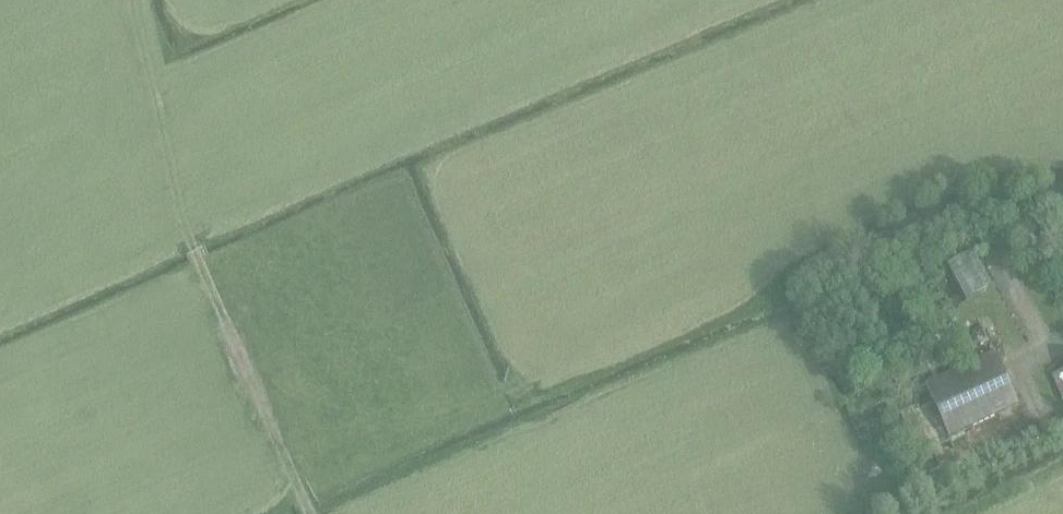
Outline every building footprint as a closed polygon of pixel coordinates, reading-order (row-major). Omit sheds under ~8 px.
[(993,287),(974,251),(948,264),(967,300),(993,287)] [(949,438),(1019,404),(994,352),(925,385),(930,396),(919,401),(920,404),(901,413),(929,472),(958,458),(949,438)] [(1051,374),(1062,400),(1062,369),(1051,374)]
